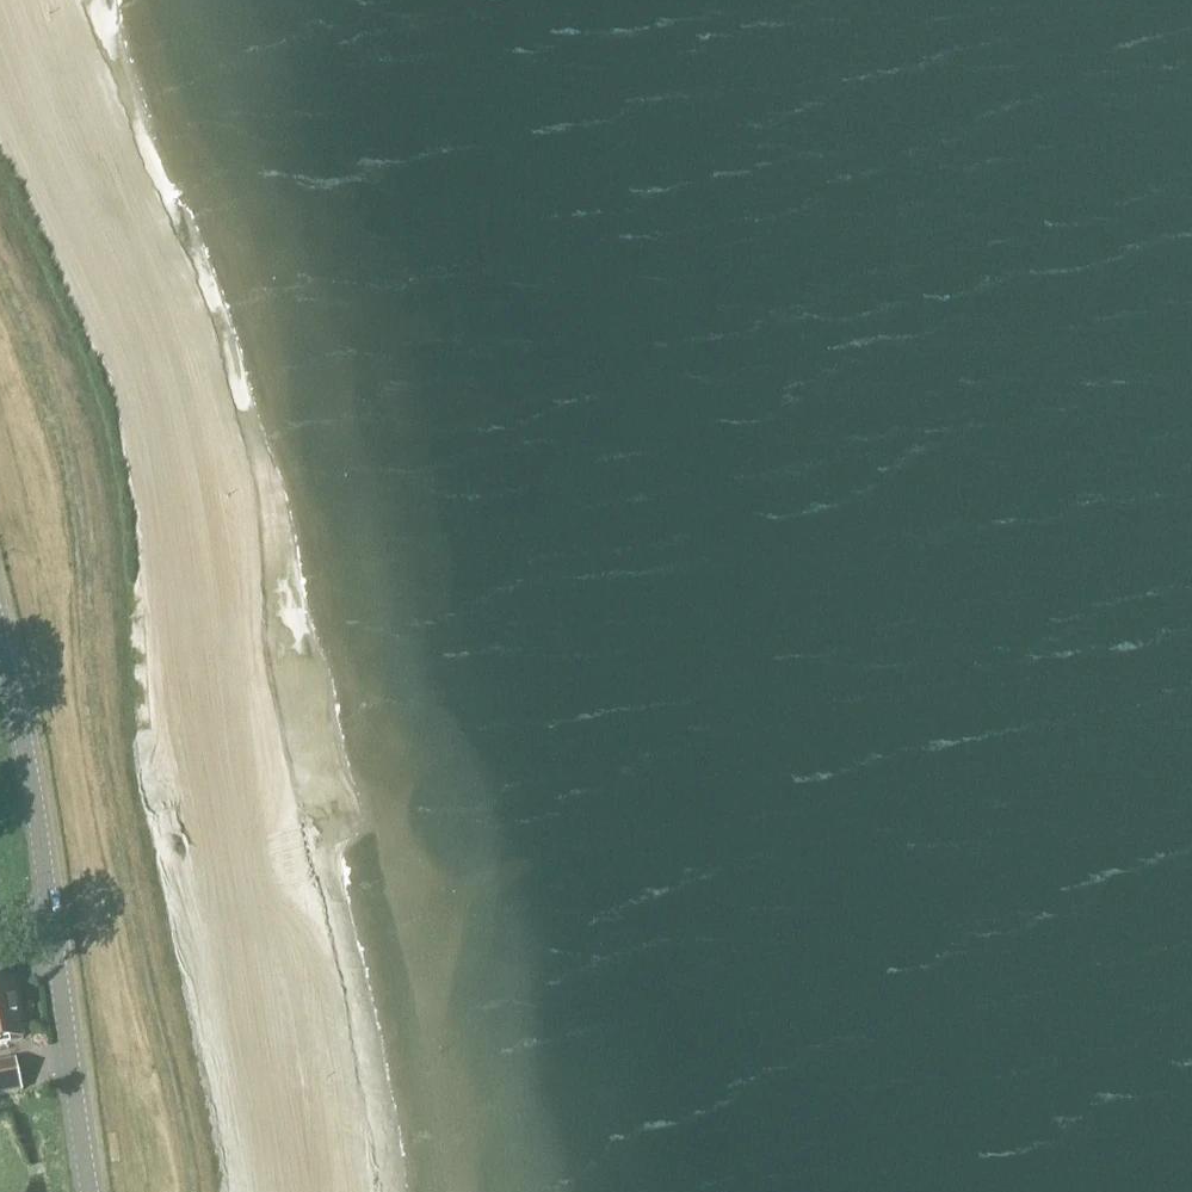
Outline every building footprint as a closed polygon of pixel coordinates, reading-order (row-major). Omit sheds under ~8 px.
[(16,984),(0,987),(0,1046),(27,1040),(22,1017),(26,1016),(19,985),(16,986),(16,984)] [(0,1062),(0,1095),(27,1089),(19,1058),(0,1062)]
